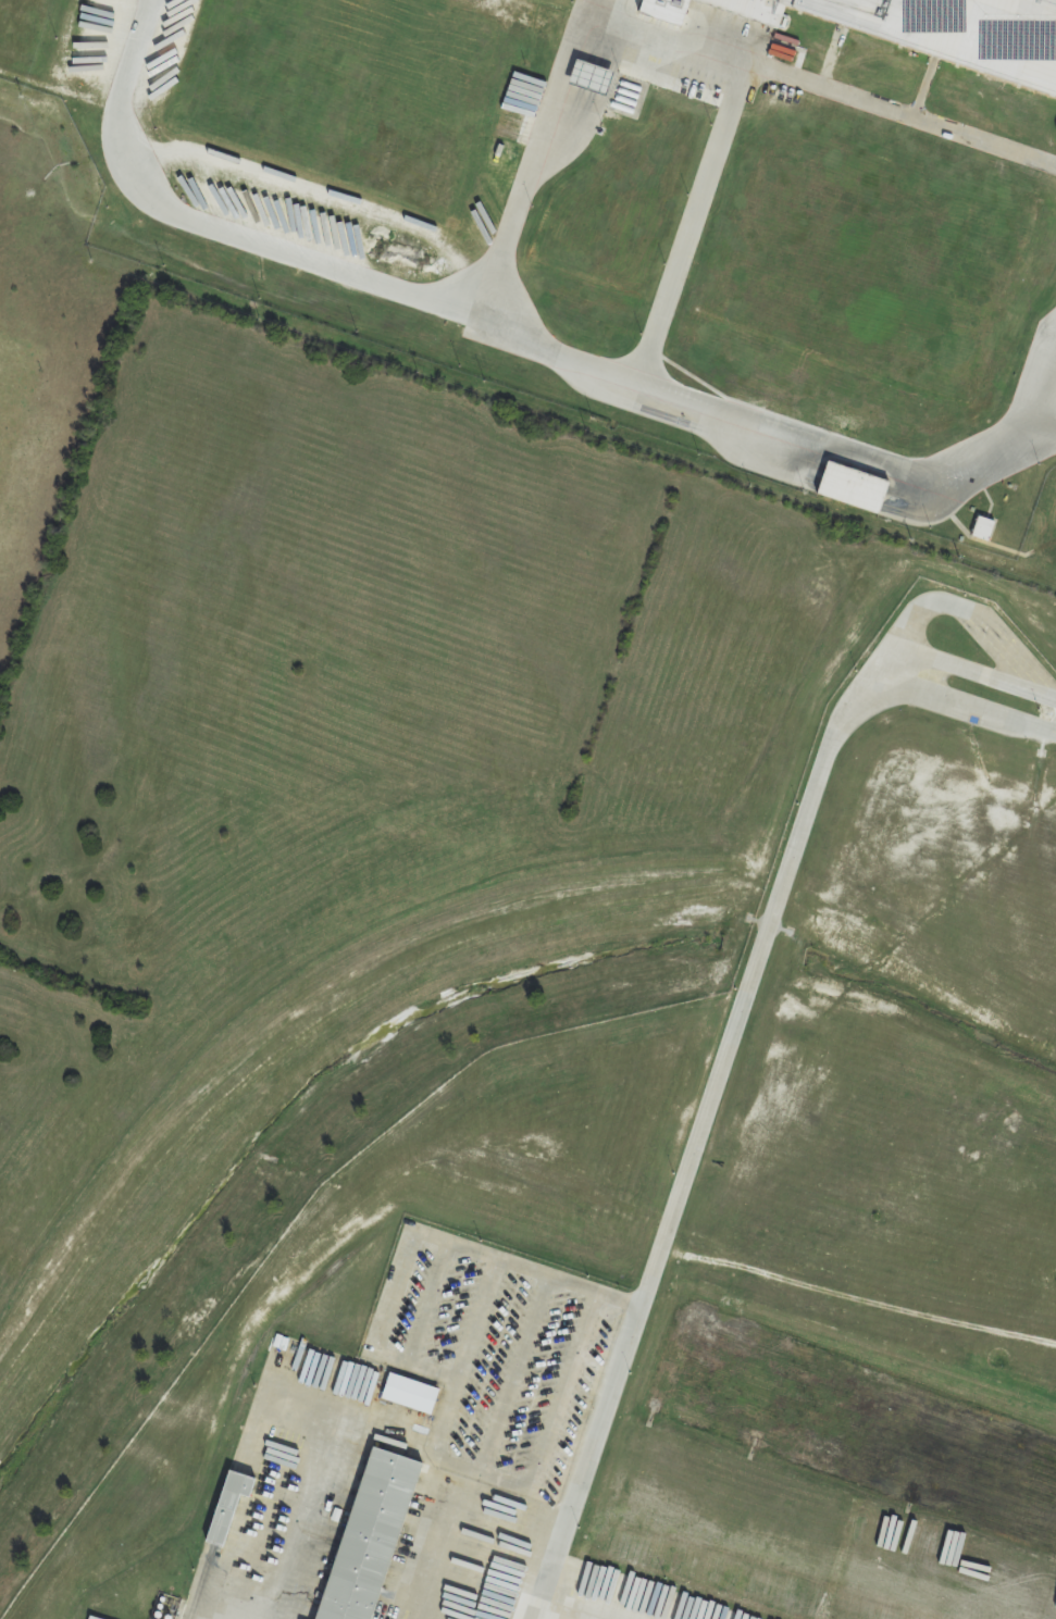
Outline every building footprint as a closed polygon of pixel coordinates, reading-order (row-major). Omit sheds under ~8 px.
[(778,27),(783,10),(832,24),(839,0),(687,0),(686,2),(778,27)] [(1055,98),(764,0),(1055,0),(1055,98)] [(876,513),(887,481),(824,461),(814,494),(876,513)] [(970,537),(988,542),(994,520),(977,515),(970,537)] [(418,1462),(367,1445),(308,1618),(366,1618),(418,1462)]
